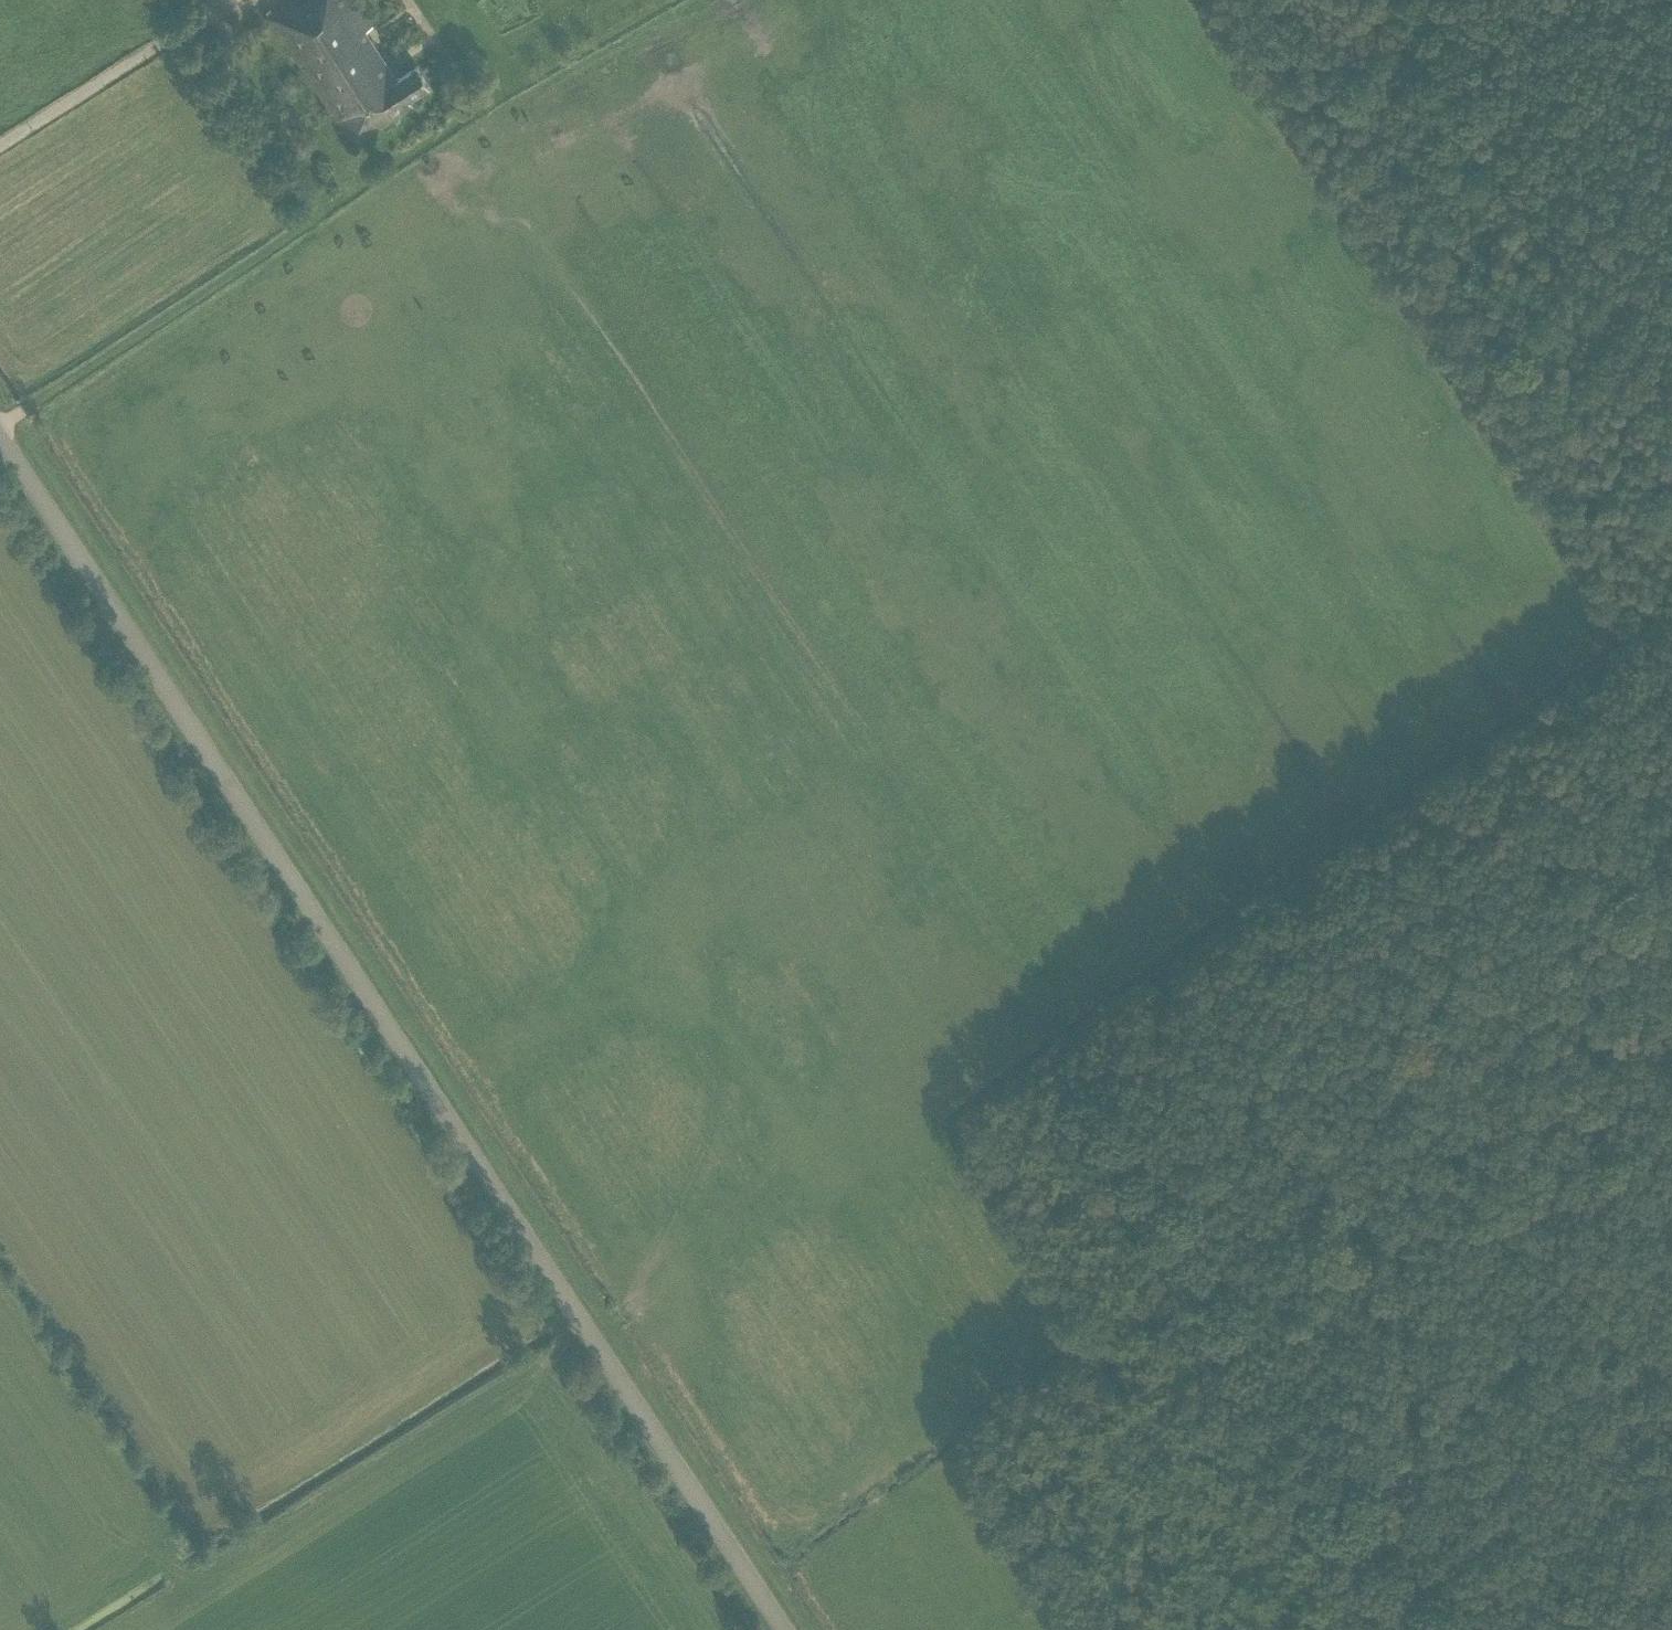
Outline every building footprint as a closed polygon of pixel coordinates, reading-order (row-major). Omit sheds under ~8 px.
[(397,80),(375,46),(382,42),(355,0),(294,0),(274,13),(271,9),(267,12),(270,16),(354,142),(413,104),(410,99),(430,86),(417,67),(397,80)]
